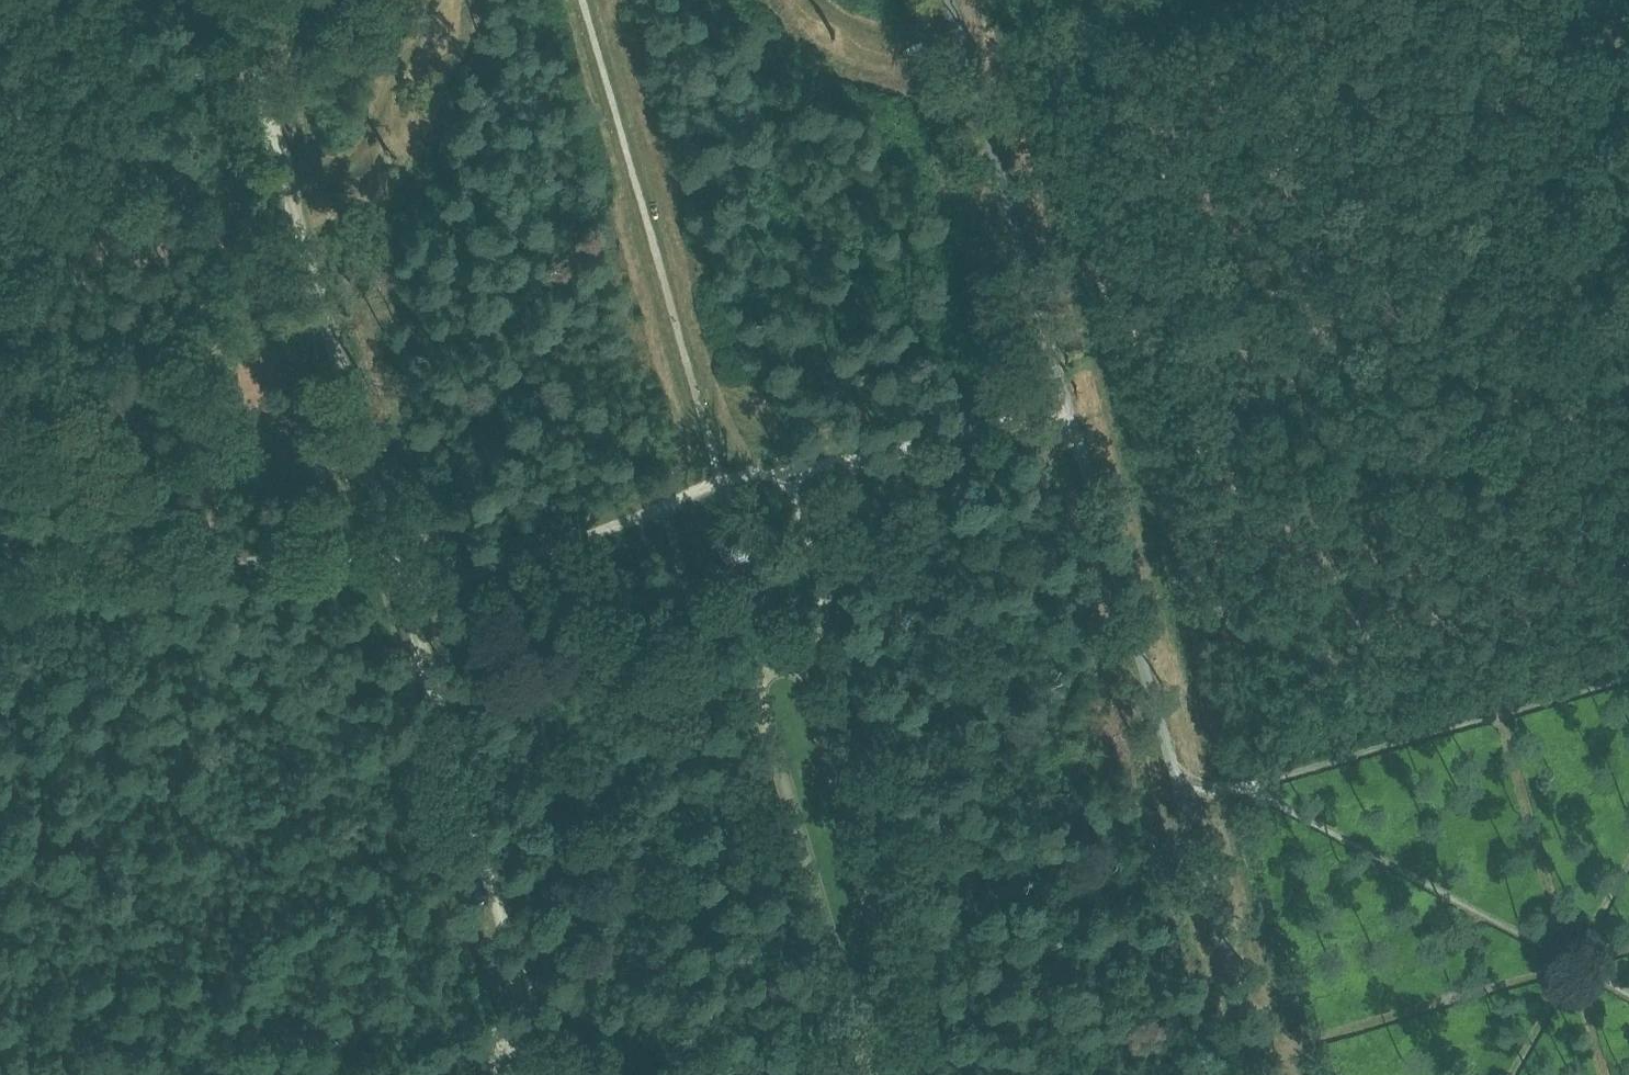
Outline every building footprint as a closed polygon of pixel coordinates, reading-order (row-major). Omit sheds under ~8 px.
[(1614,20),(1600,27),(1611,50),(1625,43),(1614,20)] [(734,544),(733,553),(739,560),(749,557),(752,548),(744,541),(734,544)]
